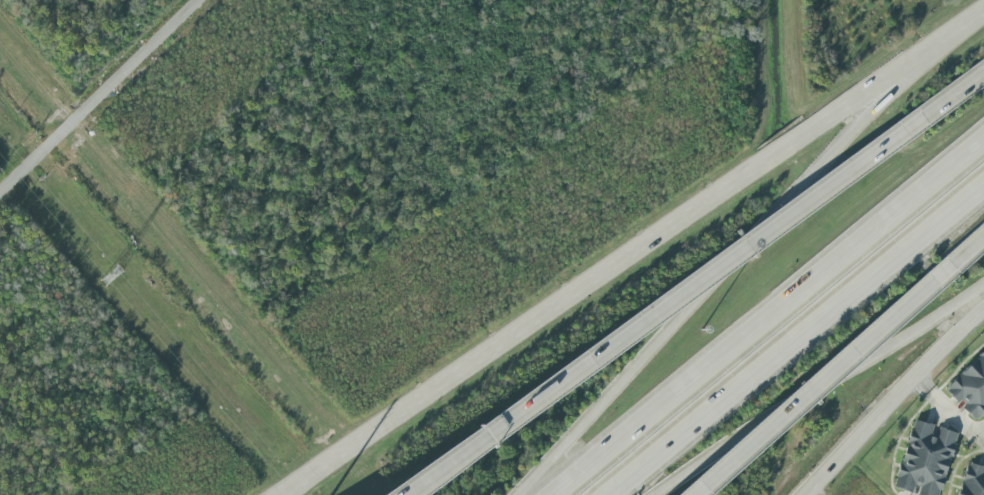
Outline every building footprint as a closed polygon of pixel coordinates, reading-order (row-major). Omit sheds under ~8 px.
[(963,407),(963,408),(976,421),(983,413),(983,350),(945,389),(963,407)] [(936,439),(930,437),(933,426),(912,420),(894,488),(916,494),(915,494),(940,494),(957,433),(939,428),(936,439)] [(966,462),(957,494),(983,494),(983,467),(966,462)]
